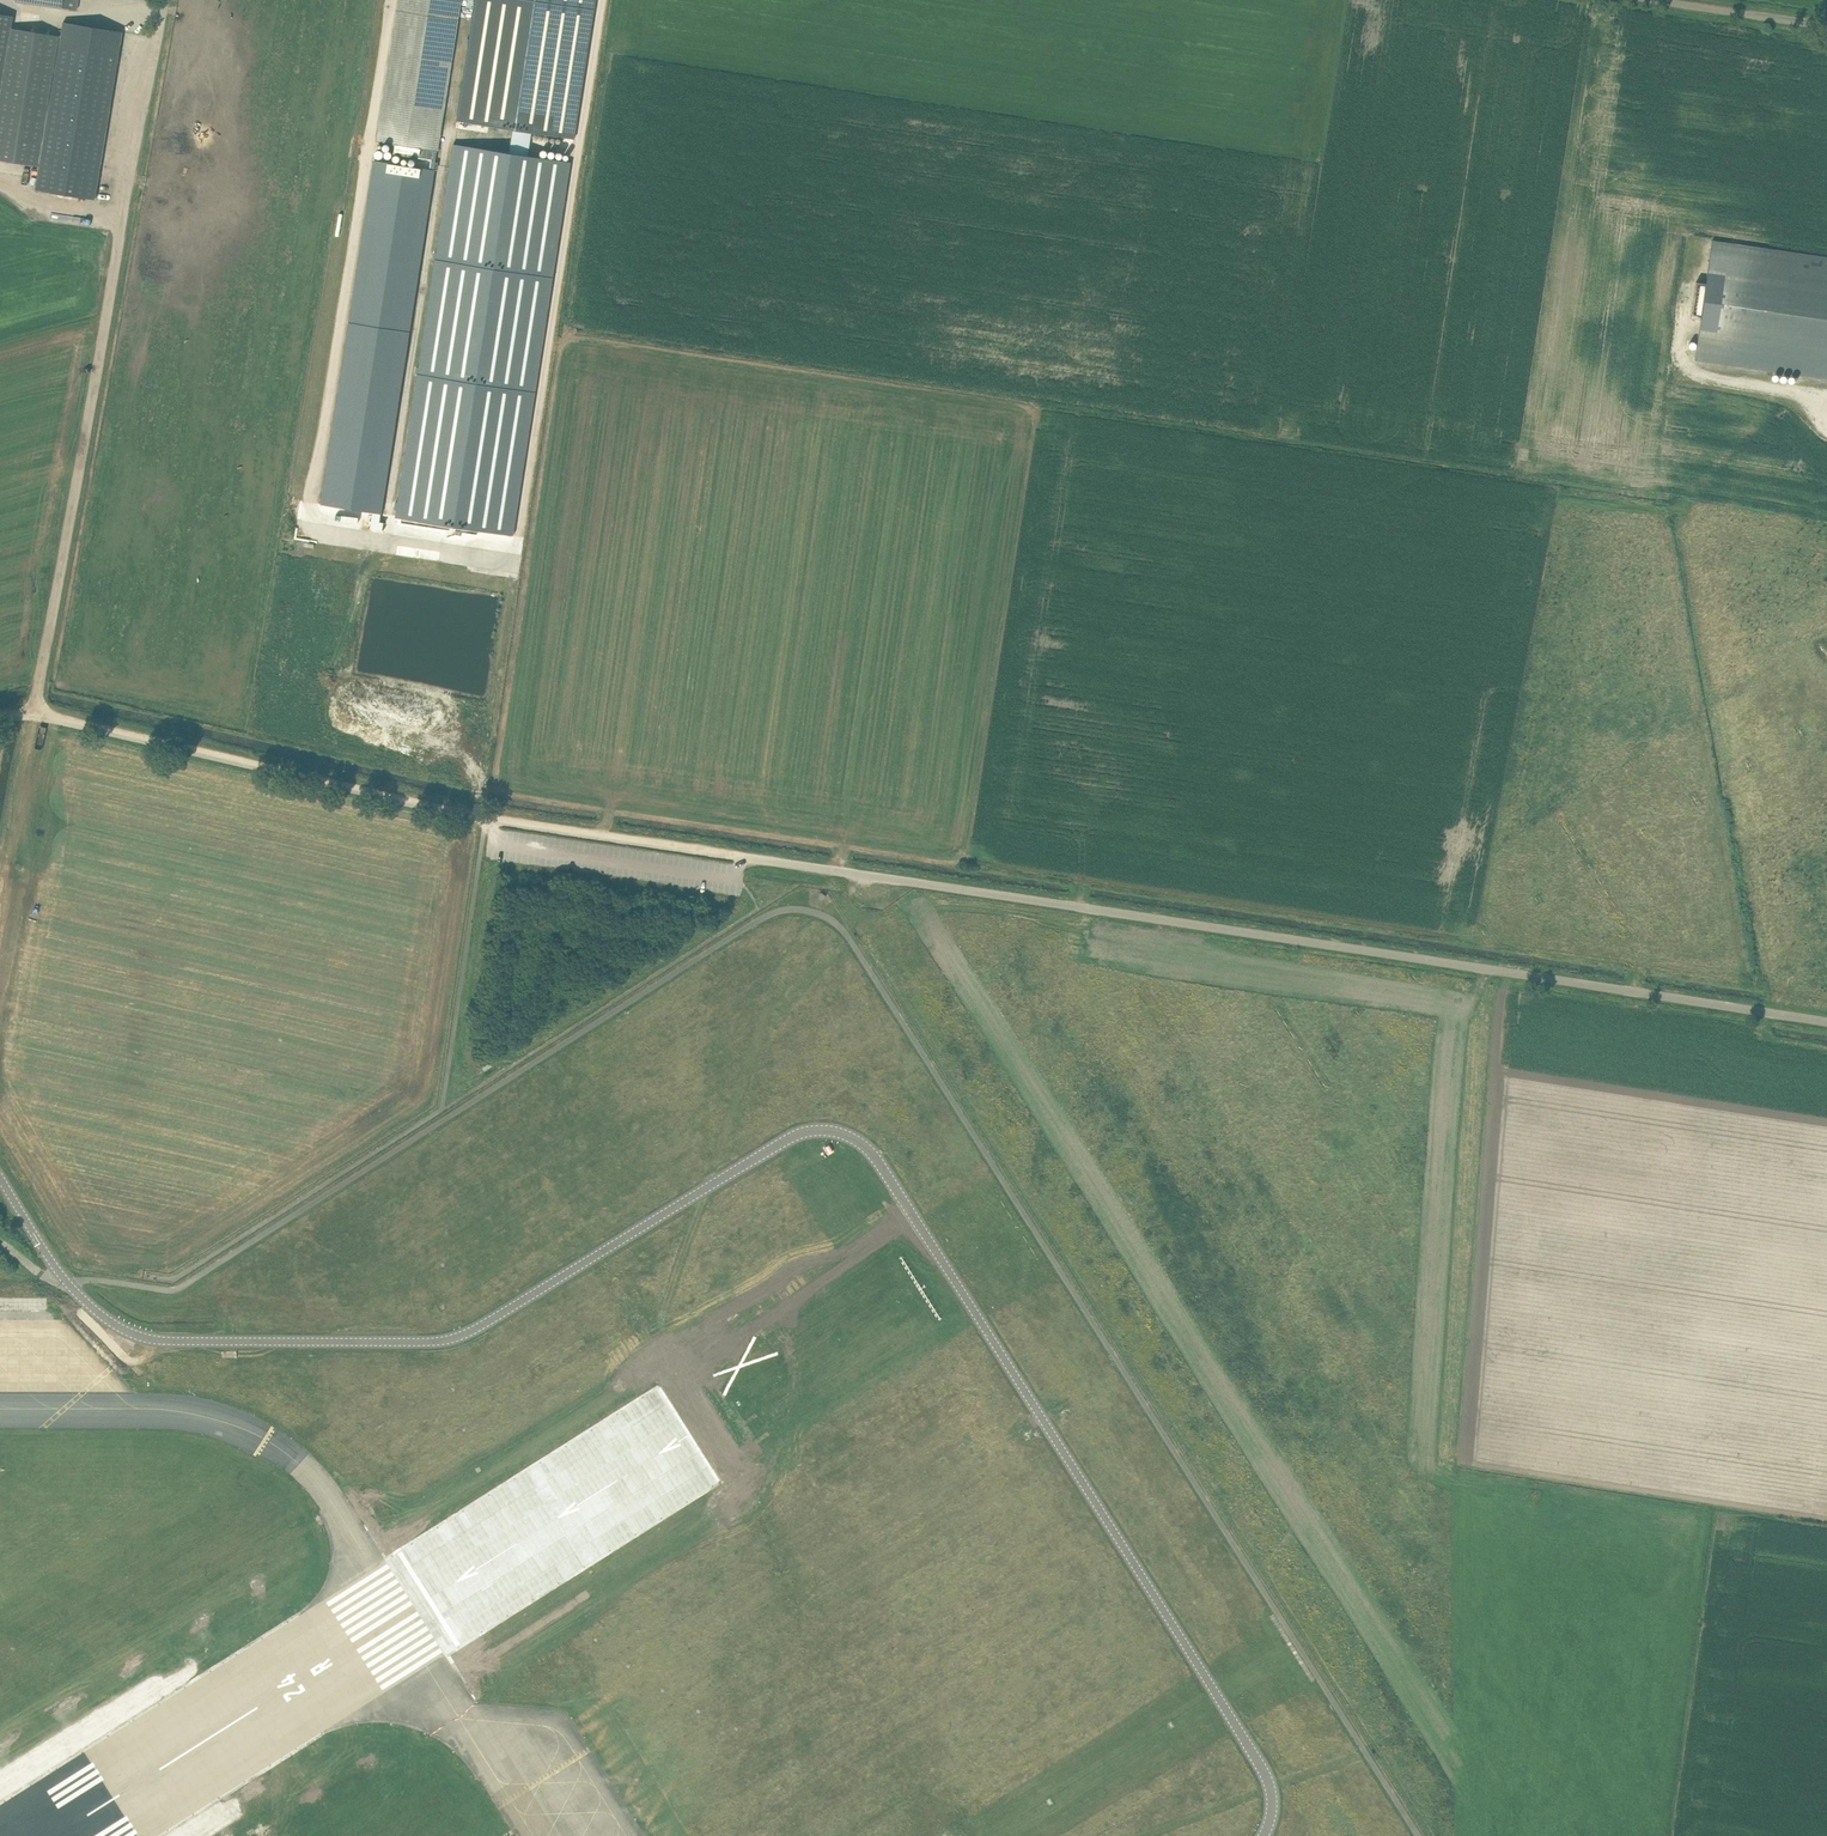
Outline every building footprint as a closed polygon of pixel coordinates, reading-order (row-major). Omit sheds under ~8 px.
[(15,1),(63,8),(64,0),(16,0),(15,1)] [(382,14),(385,0),(376,0),(373,12),(382,14)] [(378,141),(396,144),(395,155),(431,160),(430,169),(434,170),(434,169),(436,169),(437,163),(435,162),(460,0),(400,0),(378,141)] [(457,120),(493,126),(493,129),(497,129),(497,126),(510,128),(532,132),(574,138),(595,0),(476,0),(457,120)] [(11,28),(14,10),(0,8),(0,97),(11,28)] [(62,21),(60,36),(39,166),(35,189),(95,199),(123,31),(62,21)] [(39,166),(60,36),(11,28),(0,97),(0,160),(39,166)] [(396,502),(395,509),(397,509),(396,517),(512,535),(570,162),(528,156),(530,139),(532,132),(510,128),(509,136),(507,152),(454,144),(437,252),(435,251),(434,258),(436,258),(419,367),(417,367),(416,374),(418,374),(398,503),(396,502)] [(375,161),(322,504),(381,513),(434,170),(375,161)] [(1711,242),(1705,283),(1697,281),(1692,318),(1699,319),(1694,360),(1826,379),(1826,258),(1711,242)]
